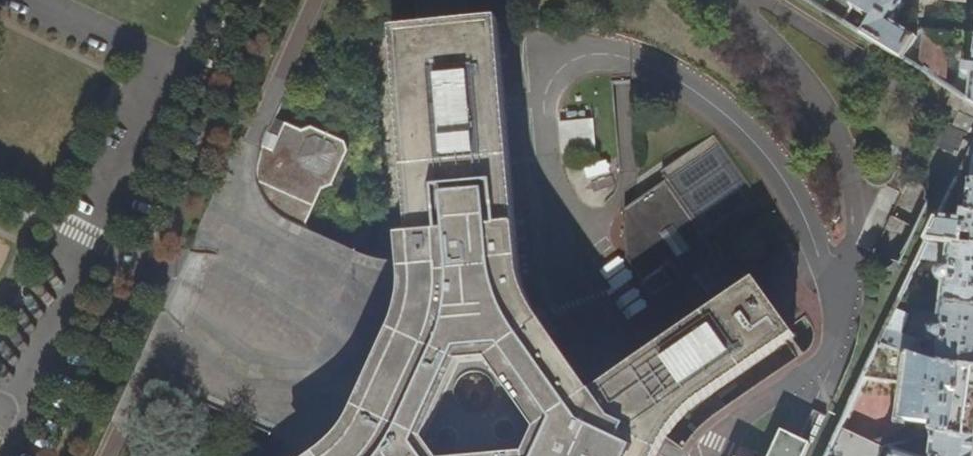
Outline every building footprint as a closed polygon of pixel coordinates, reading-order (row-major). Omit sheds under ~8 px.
[(844,22),(852,7),(856,0),(809,0),(844,22)] [(852,7),(844,22),(903,60),(917,37),(893,23),(904,5),(896,0),(856,0),(852,7)] [(761,279),(598,396),(548,325),(545,319),(538,303),(532,287),(529,275),(524,248),(501,24),(474,26),(425,31),(398,33),(419,236),(409,238),(411,249),(413,260),(412,289),(410,304),(408,314),(405,324),(400,335),(363,416),(356,427),(346,441),(336,453),(332,455),(442,455),(433,444),(468,367),(496,365),(546,432),(537,455),(661,455),(666,446),(669,440),(673,434),(678,426),(684,419),(690,412),(698,405),(798,331),(765,285),(761,279)] [(921,31),(917,37),(903,60),(972,106),(972,38),(921,31)] [(325,229),(357,147),(282,118),(250,199),(325,229)] [(563,151),(596,150),(596,120),(563,121),(563,151)] [(955,181),(972,184),(972,142),(955,181)] [(955,181),(948,197),(954,197),(954,202),(957,202),(962,208),(965,209),(965,214),(961,214),(960,221),(938,218),(927,243),(962,248),(964,238),(972,240),(972,184),(955,181)] [(972,249),(962,248),(927,243),(920,257),(947,261),(946,269),(943,269),(940,270),(938,273),(937,275),(937,277),(937,280),(939,282),(941,283),(944,284),(941,306),(972,310),(972,249)] [(941,306),(937,328),(934,328),(932,329),(930,331),(929,333),(928,335),(928,337),(929,340),(931,341),(932,342),(934,343),(936,343),(934,354),(920,350),(921,347),(892,337),(900,318),(902,318),(903,312),(894,311),(879,345),(934,364),(972,370),(972,310),(941,306)] [(934,364),(879,345),(865,375),(902,383),(898,420),(915,422),(914,430),(872,443),(842,424),(827,455),(880,455),(883,448),(930,434),(932,434),(972,440),(972,370),(934,364)] [(807,441),(777,427),(764,455),(800,455),(807,441)] [(932,434),(930,455),(923,453),(922,455),(972,455),(972,440),(932,434)]
